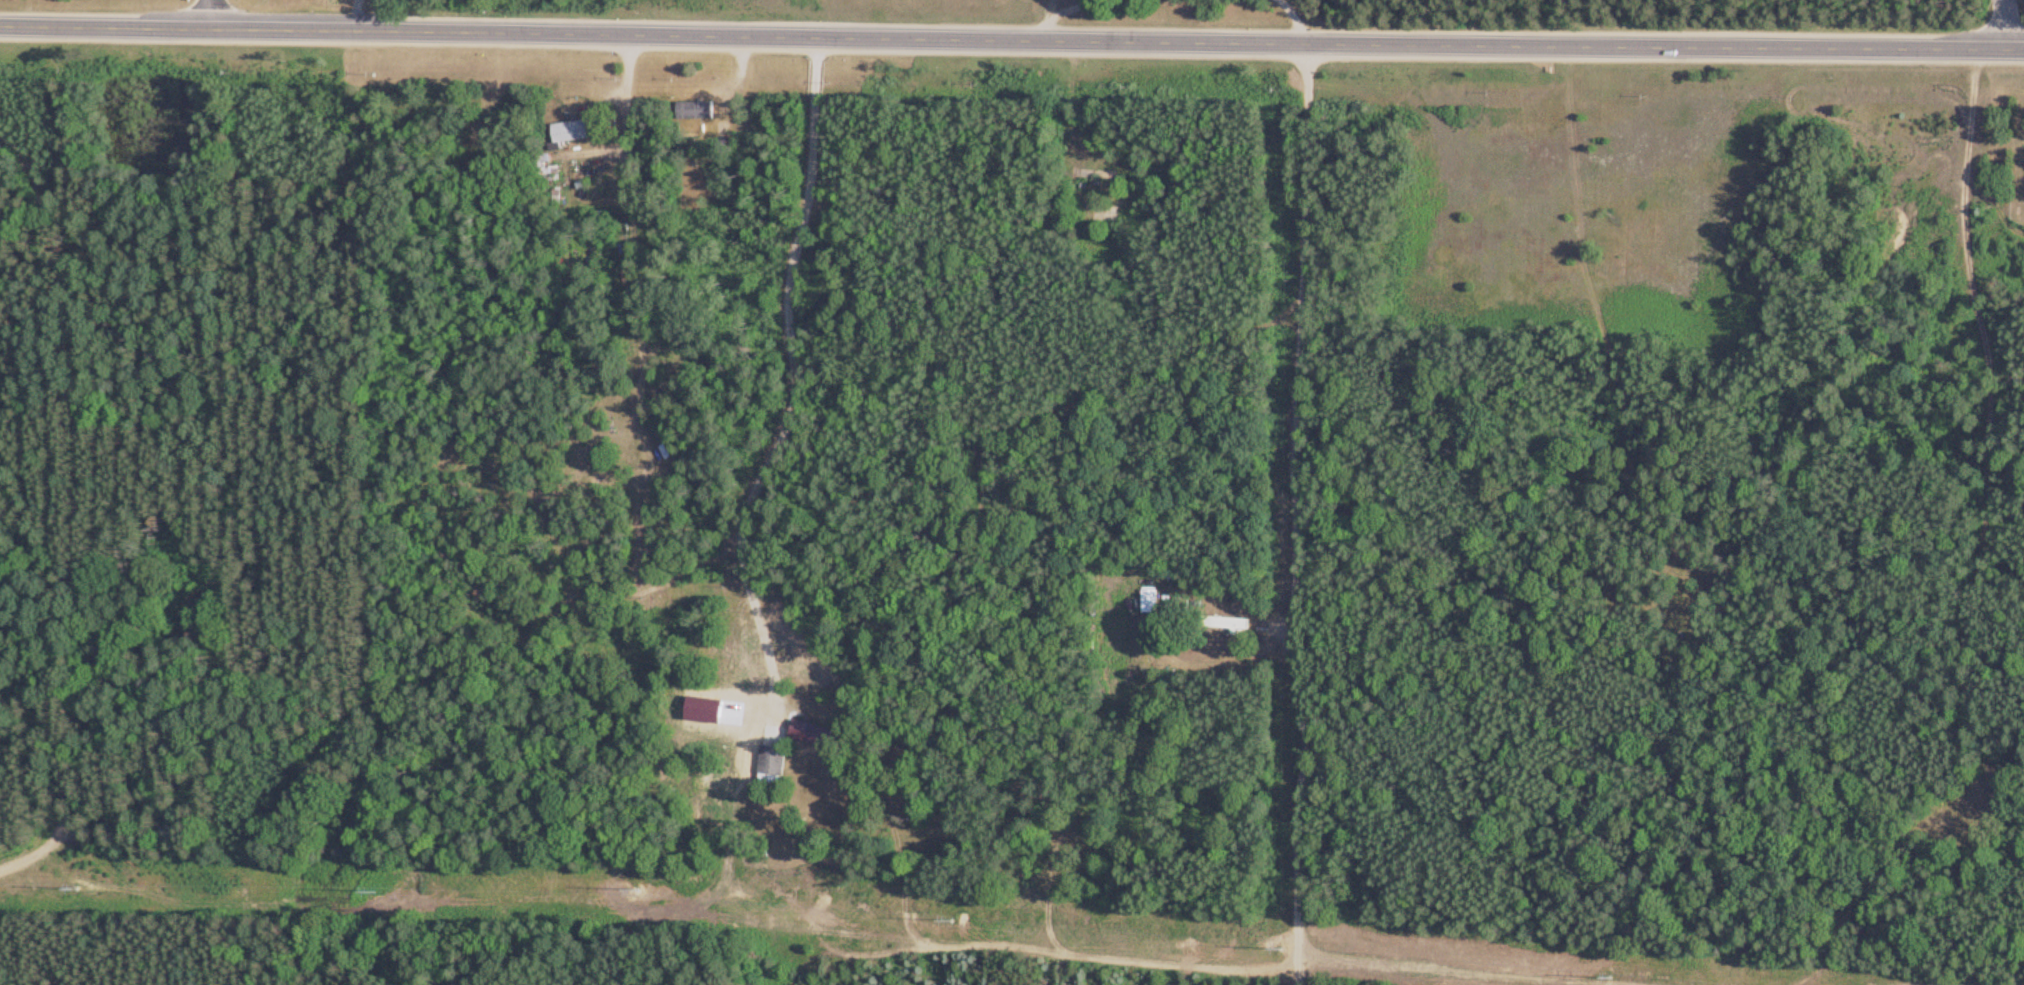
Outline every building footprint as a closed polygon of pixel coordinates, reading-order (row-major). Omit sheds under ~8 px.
[(675,103),(675,120),(712,120),(712,103),(675,103)] [(551,139),(582,139),(582,124),(551,124),(551,139)] [(792,712),(787,734),(832,745),(838,723),(792,712)] [(761,740),(759,769),(784,770),(787,742),(761,740)]
